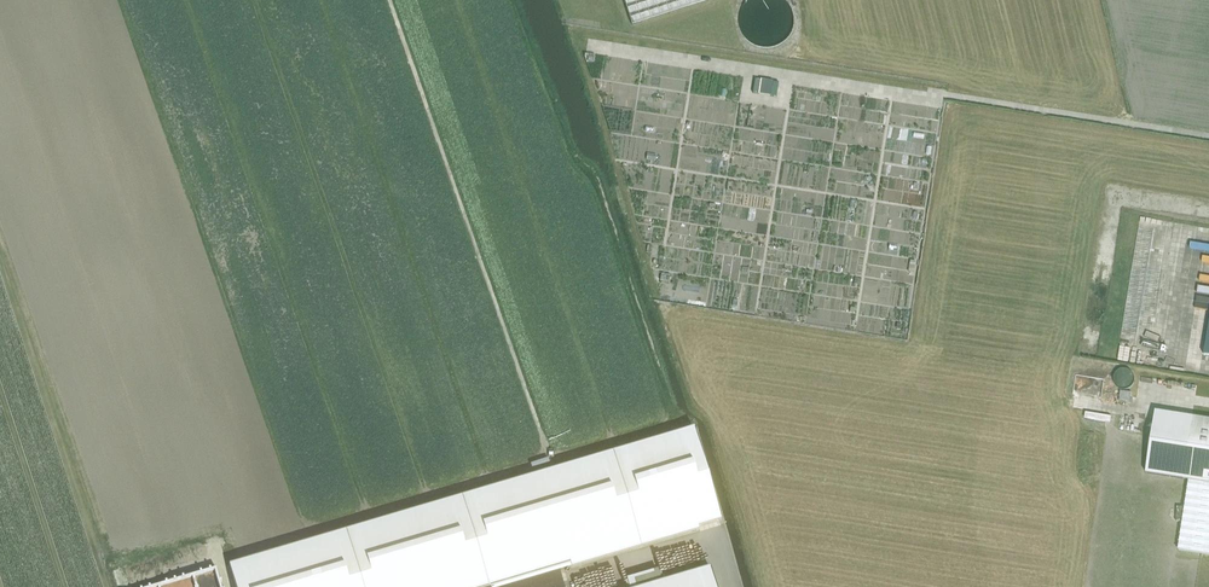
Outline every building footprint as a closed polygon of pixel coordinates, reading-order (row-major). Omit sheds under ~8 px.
[(632,25),(709,0),(624,0),(632,25)] [(620,550),(672,534),(721,520),(695,431),(554,473),(445,505),(326,540),(230,568),(236,586),(491,586),(559,567),(559,568),(570,565),(570,564),(620,550)] [(1177,551),(1208,556),(1208,483),(1207,483),(1188,480),(1177,551)] [(491,586),(564,586),(559,567),(491,586)] [(711,570),(655,586),(716,586),(711,570)]
